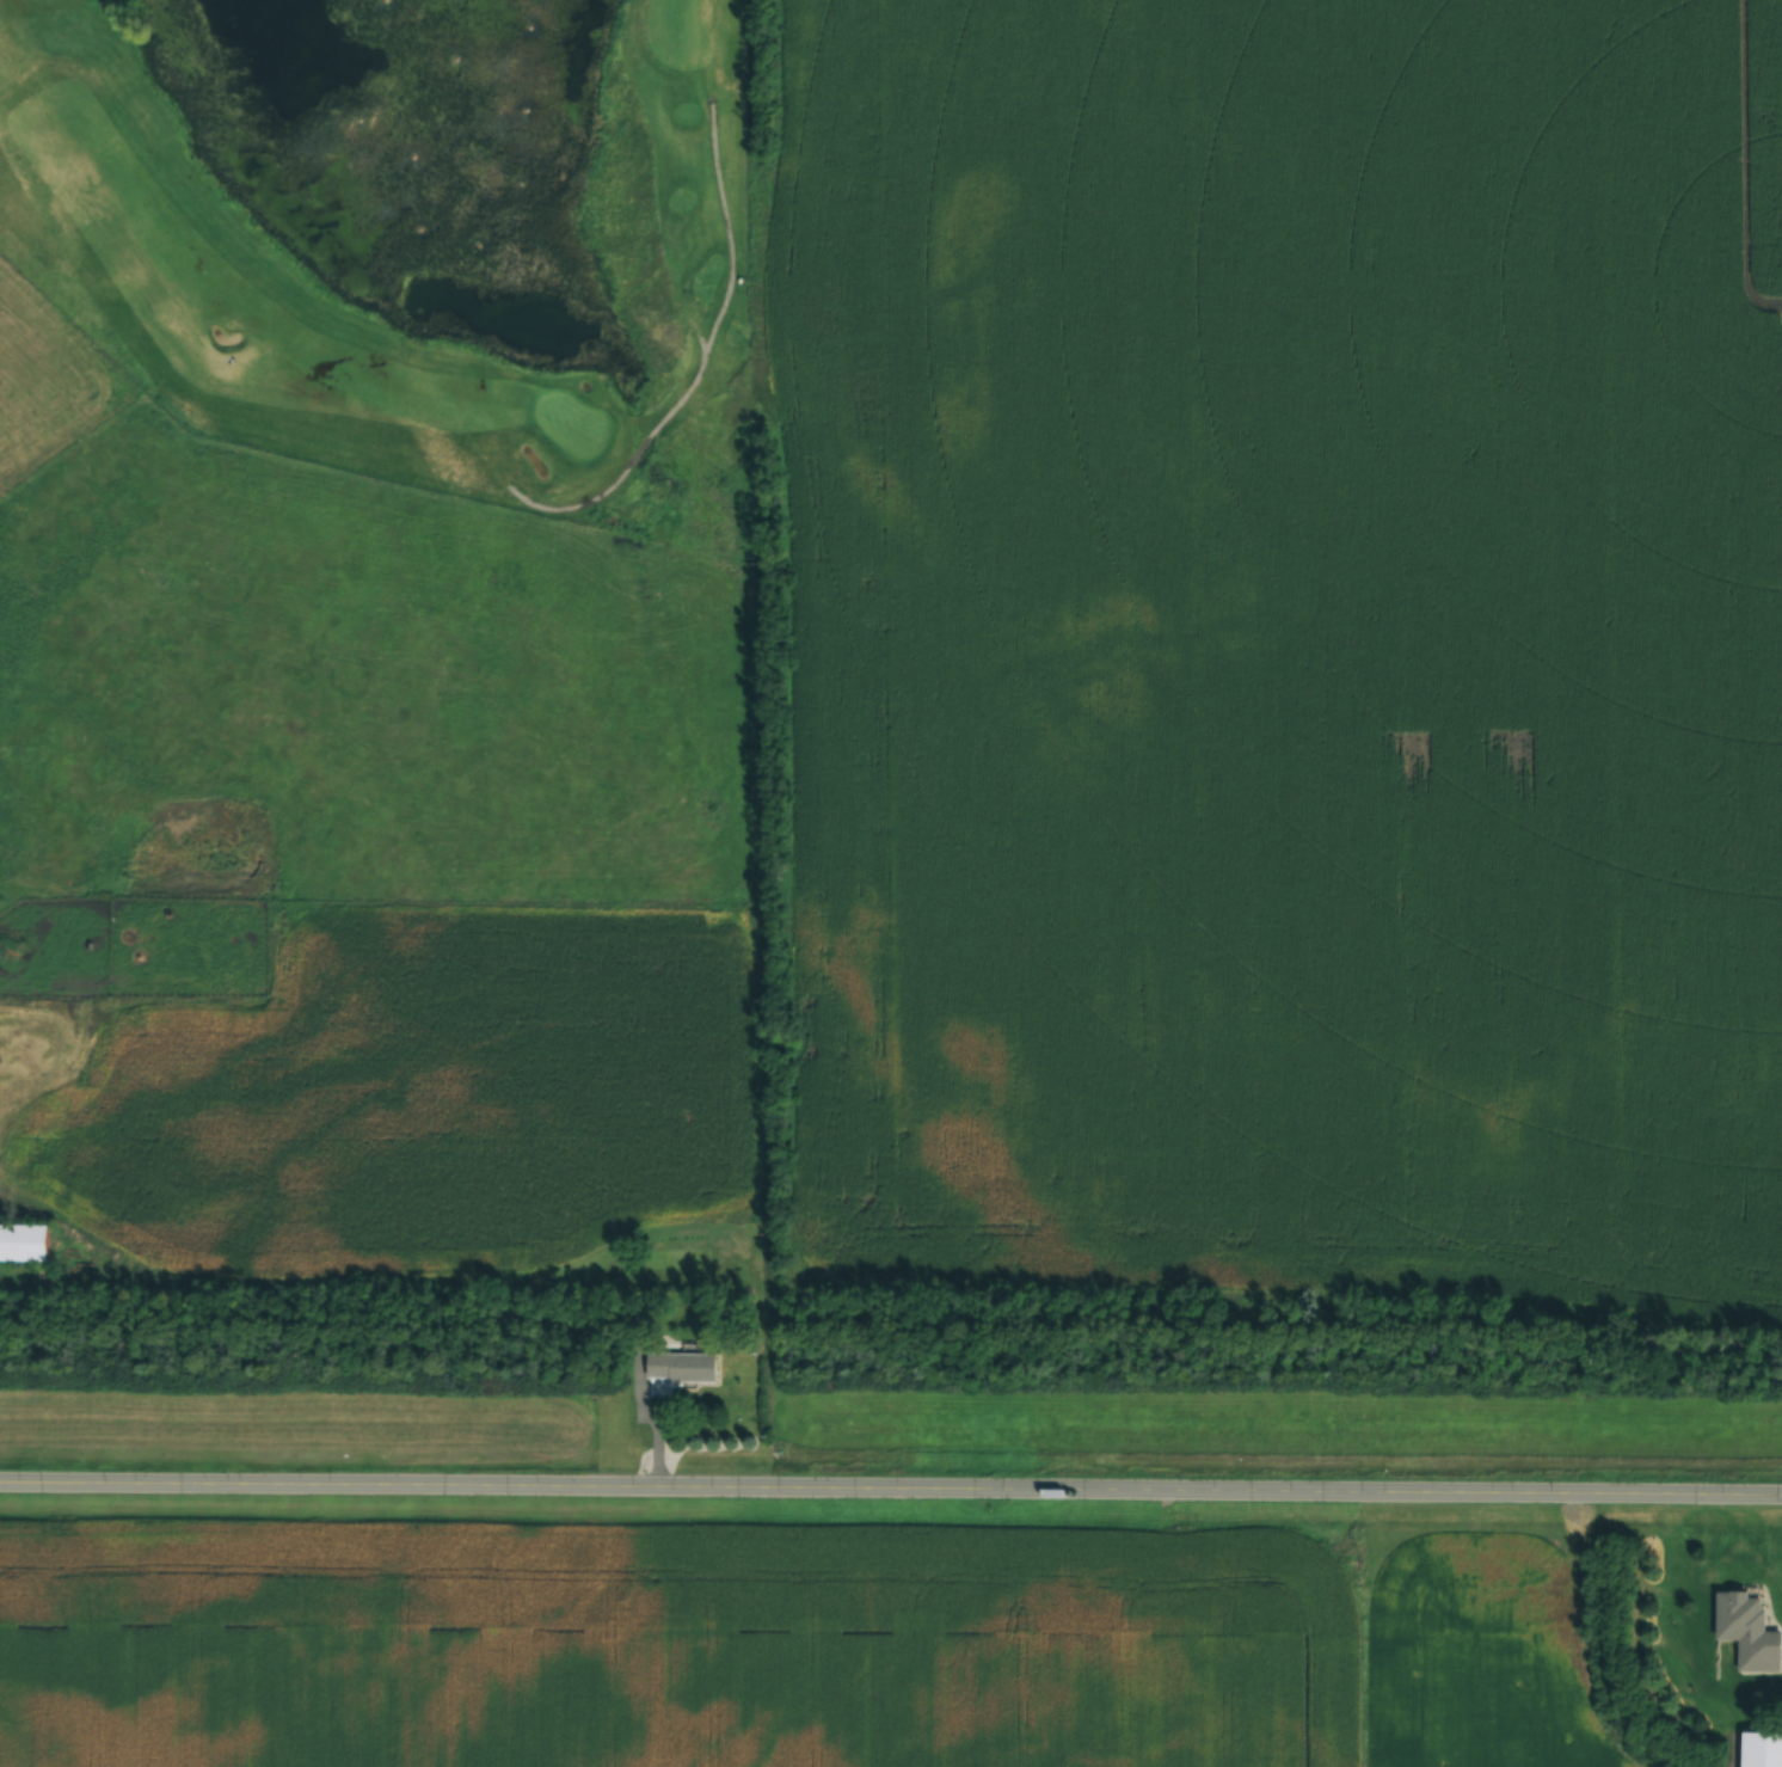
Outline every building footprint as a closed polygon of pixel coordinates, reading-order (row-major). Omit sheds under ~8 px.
[(45,1263),(0,1262),(0,1225),(45,1226),(45,1263)] [(721,1353),(650,1354),(650,1380),(721,1380),(721,1353)] [(1734,1671),(1781,1671),(1780,1630),(1760,1630),(1760,1597),(1745,1597),(1745,1590),(1711,1591),(1712,1640),(1734,1640),(1734,1671)] [(1743,1731),(1781,1731),(1781,1766),(1742,1766),(1743,1731)]
